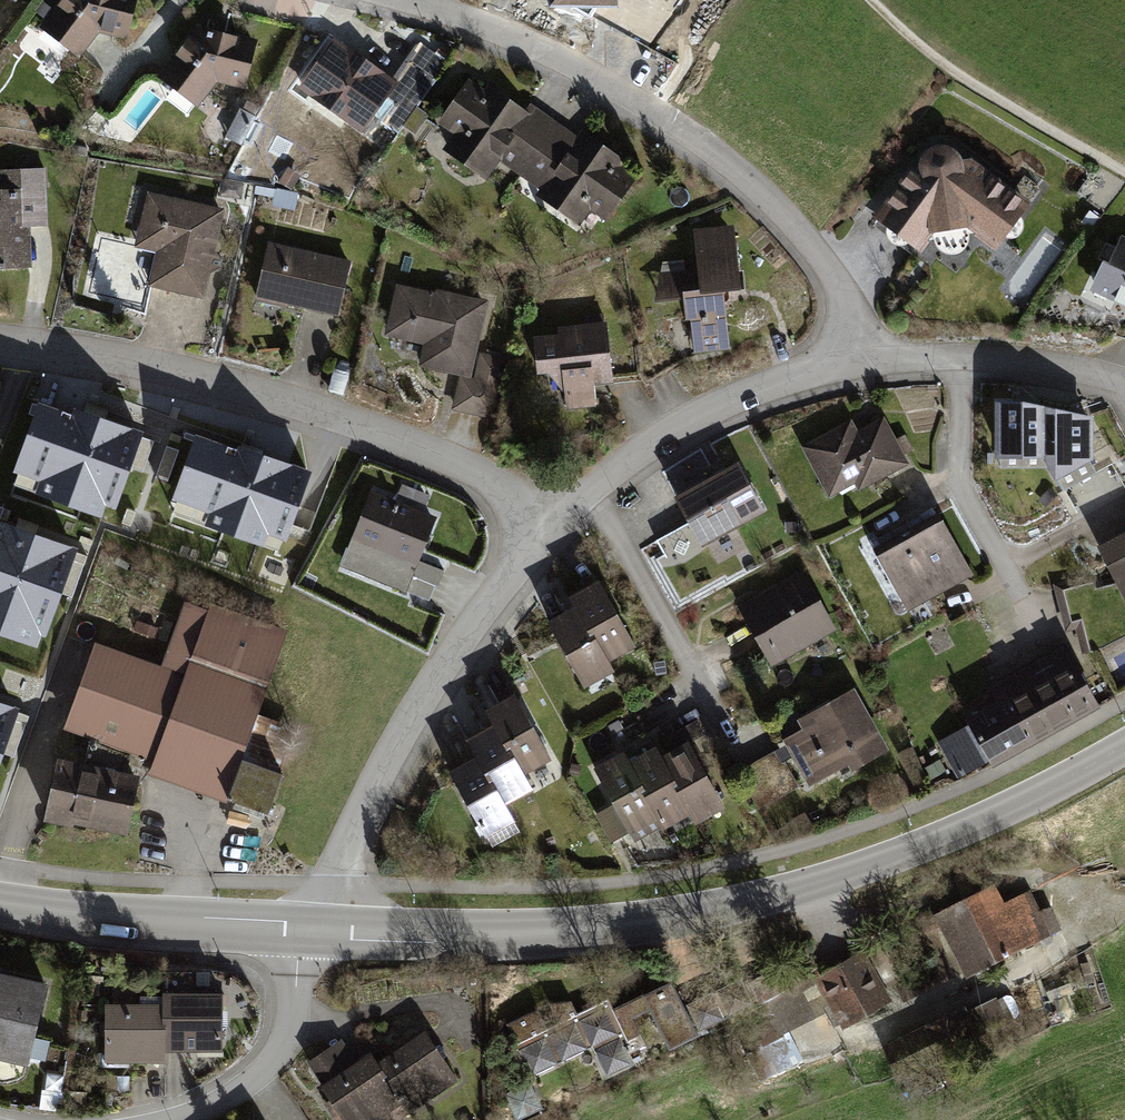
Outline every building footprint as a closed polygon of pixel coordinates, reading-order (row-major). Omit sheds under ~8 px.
[(38,27),(81,54),(99,34),(127,39),(135,0),(56,0),(38,27)] [(157,76),(198,106),(217,83),(243,90),(260,40),(196,25),(157,76)] [(399,81),(335,36),(300,86),(365,131),(399,81)] [(500,151),(522,166),(557,117),(531,99),(524,109),(489,84),(483,93),(467,81),(438,121),(455,133),(446,145),(485,172),(500,151)] [(227,139),(243,145),(254,114),(238,109),(227,139)] [(572,128),(557,117),(522,166),(546,184),(540,192),(581,221),(593,205),(612,218),(636,186),(617,172),(628,156),(577,120),(572,128)] [(933,238),(933,239),(934,243),(937,247),(940,251),(944,253),(949,254),(954,254),(958,253),(962,250),(965,247),(968,243),(969,238),(969,234),(969,233),(994,252),(1031,201),(972,158),(961,159),(961,157),(958,152),(954,149),(950,146),(945,144),(940,144),(935,144),(930,146),(926,149),(922,152),(920,156),(918,161),(918,165),(908,167),(871,216),(922,254),(933,238)] [(0,173),(0,264),(31,263),(30,225),(45,225),(43,172),(0,173)] [(222,211),(146,194),(134,246),(156,251),(148,285),(202,298),(222,211)] [(726,291),(746,289),(736,224),(695,229),(700,269),(686,270),(685,262),(663,264),(656,301),(686,299),(688,320),(693,320),(696,353),(731,349),(726,291)] [(1090,288),(1124,304),(1124,239),(1114,234),(1090,288)] [(350,259),(267,242),(255,298),(338,315),(350,259)] [(436,291),(397,282),(385,335),(424,344),(419,366),(459,375),(472,378),(478,351),(490,300),(437,288),(436,291)] [(559,334),(535,336),(539,374),(551,373),(566,394),(567,409),(599,406),(596,384),(615,382),(609,321),(559,326),(559,334)] [(506,357),(478,351),(472,378),(459,375),(451,410),(492,419),(506,357)] [(73,413),(39,400),(14,471),(40,480),(35,492),(102,516),(106,504),(117,508),(145,431),(75,406),(73,413)] [(994,458),(1044,458),(1044,405),(1023,401),(995,401),(994,458)] [(1094,417),(1044,405),(1044,458),(1056,481),(1093,459),(1094,417)] [(851,419),(803,443),(829,493),(852,481),(858,492),(908,467),(883,417),(857,431),(851,419)] [(238,447),(197,433),(174,498),(210,511),(206,524),(265,546),(270,533),(289,540),(314,470),(239,443),(238,447)] [(738,458),(672,491),(698,542),(764,509),(738,458)] [(438,517),(372,491),(341,566),(406,593),(407,591),(430,600),(436,586),(438,587),(445,571),(420,561),(438,517)] [(939,517),(875,553),(908,611),(972,575),(939,517)] [(0,520),(0,633),(38,647),(42,635),(47,637),(79,548),(0,520)] [(1097,542),(1124,600),(1124,528),(1097,542)] [(803,571),(739,606),(773,667),(837,631),(803,571)] [(569,592),(574,600),(607,659),(635,643),(597,576),(569,592)] [(1072,577),(1050,582),(1062,630),(1071,629),(1079,653),(1088,652),(1078,618),(1068,620),(1061,589),(1075,585),(1072,577)] [(612,668),(607,659),(574,600),(546,616),(584,684),(612,668)] [(209,610),(185,602),(162,665),(96,641),(64,729),(154,761),(149,775),(227,802),(228,799),(270,815),(285,775),(243,759),(289,631),(212,603),(209,610)] [(954,779),(989,763),(1097,704),(1060,641),(985,681),(994,700),(963,717),(967,727),(933,742),(954,779)] [(491,721),(522,772),(552,754),(514,689),(483,707),(491,721)] [(853,689),(783,727),(816,785),(886,747),(853,689)] [(0,701),(0,763),(20,708),(0,701)] [(473,750),(505,802),(531,786),(522,772),(491,721),(465,737),(473,750)] [(629,832),(658,816),(629,757),(620,742),(588,760),(629,832)] [(692,743),(659,760),(688,817),(694,828),(727,811),(692,743)] [(665,828),(688,817),(659,760),(652,745),(629,757),(658,816),(665,828)] [(505,802),(473,750),(444,767),(486,834),(514,817),(505,802)] [(141,775),(58,758),(45,819),(128,836),(141,775)] [(994,885),(933,915),(965,979),(1062,931),(1049,907),(1040,911),(1030,890),(1003,904),(994,885)] [(842,1030),(892,1002),(864,951),(813,979),(842,1030)] [(0,973),(0,1051),(29,1057),(44,981),(0,973)] [(562,1016),(555,1000),(510,1021),(533,1070),(595,1042),(608,1069),(723,1016),(712,991),(685,1003),(674,978),(619,1003),(614,992),(562,1016)] [(736,1024),(751,1052),(825,1010),(809,982),(736,1024)] [(162,988),(162,1003),(163,1049),(226,1048),(225,986),(162,988)] [(966,1009),(887,1046),(901,1075),(980,1039),(977,1034),(1013,1017),(1005,1002),(998,1005),(996,1001),(968,1013),(966,1009)] [(163,1058),(163,1049),(162,1003),(108,1005),(109,1059),(163,1058)] [(370,1054),(401,1106),(455,1075),(423,1022),(370,1054)] [(775,1074),(804,1060),(791,1034),(762,1047),(775,1074)] [(370,1054),(354,1063),(341,1041),(307,1062),(342,1119),(379,1119),(401,1106),(370,1054)]
